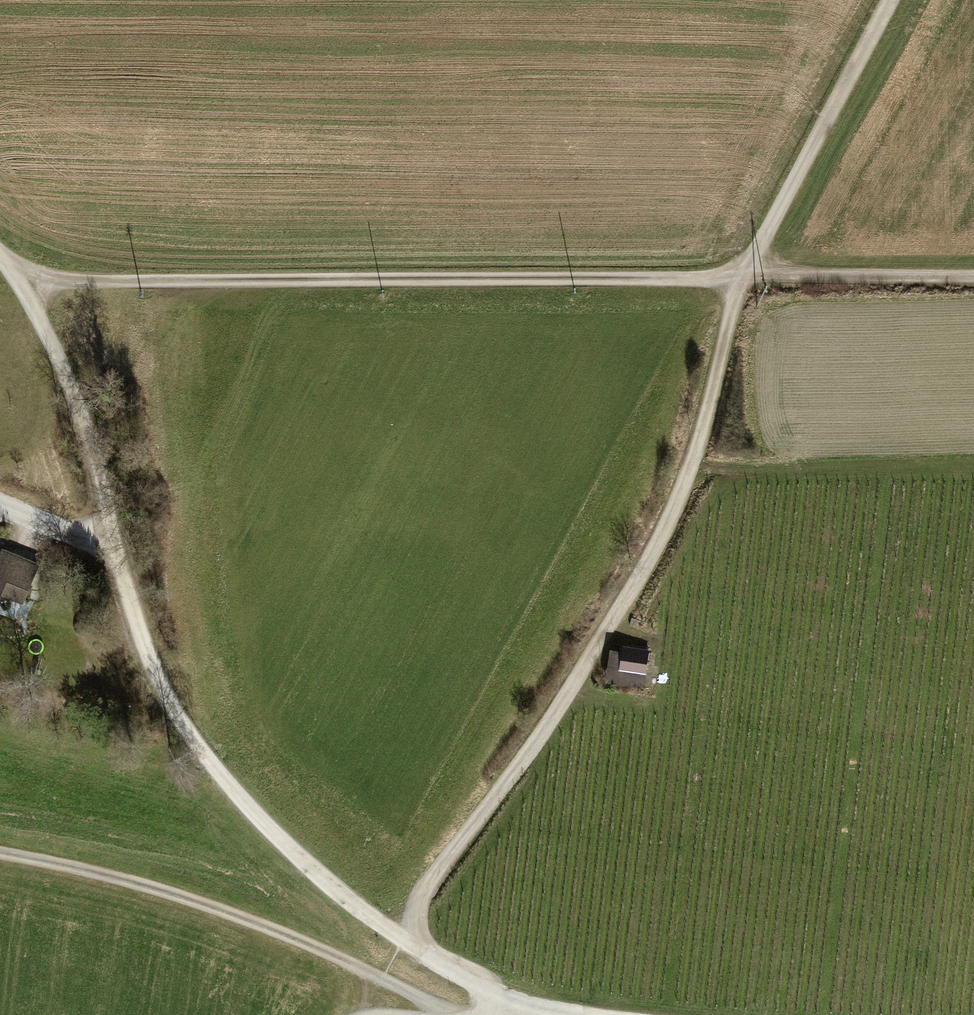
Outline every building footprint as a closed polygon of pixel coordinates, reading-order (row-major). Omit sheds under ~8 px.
[(23,605),(39,564),(0,549),(0,597),(23,605)] [(651,650),(623,648),(621,672),(649,675),(651,650)]
